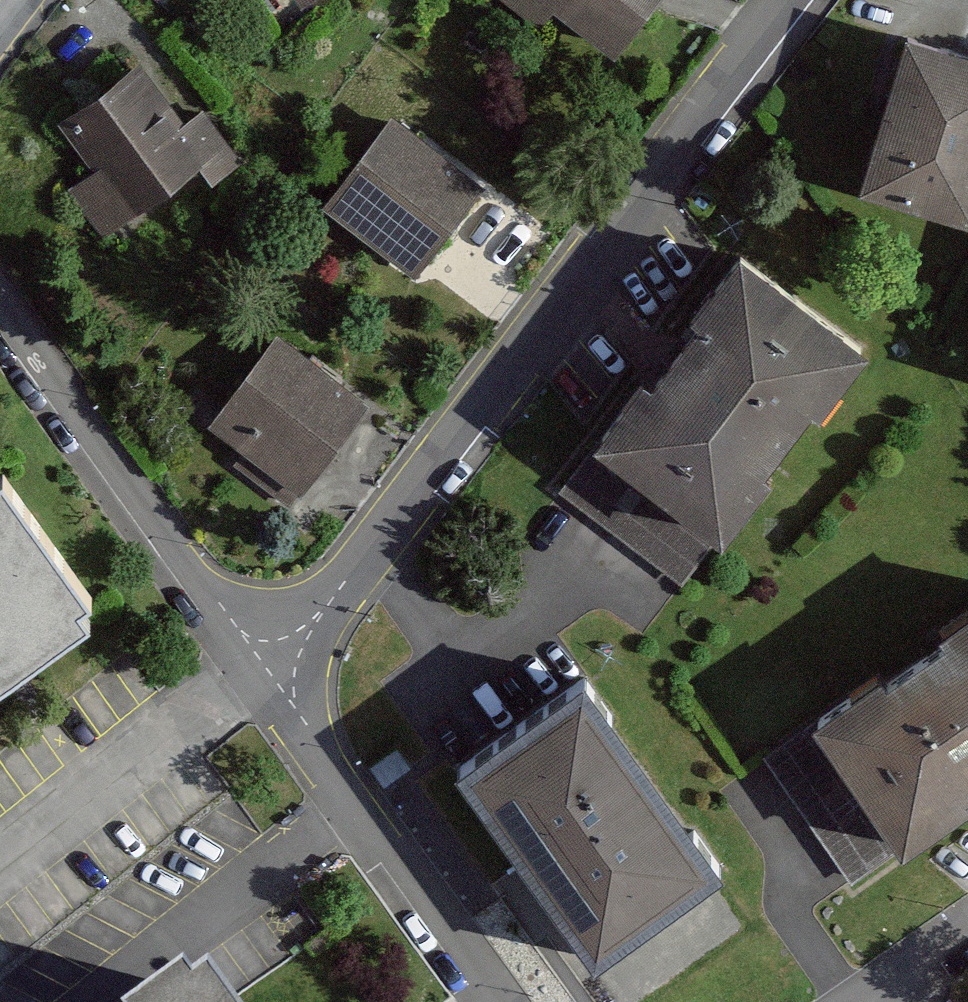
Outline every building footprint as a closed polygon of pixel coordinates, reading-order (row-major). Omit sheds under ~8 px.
[(541,21),(551,8),(612,55),(654,0),(514,0),(541,21)] [(906,36),(861,188),(967,219),(967,54),(906,36)] [(135,62),(56,125),(129,216),(198,160),(214,180),(240,159),(200,110),(184,123),(135,62)] [(480,185),(391,116),(323,203),(413,272),(480,185)] [(863,345),(737,251),(692,312),(697,317),(649,382),(643,378),(594,443),(719,536),(767,471),(762,467),(808,406),(814,411),(863,345)] [(365,401),(275,335),(210,423),(243,447),(300,489),(365,401)] [(719,536),(594,443),(559,490),(684,583),(719,536)] [(300,489),(243,447),(233,462),(289,503),(300,489)] [(83,592),(7,487),(0,492),(0,651),(83,592)] [(901,846),(967,800),(961,792),(967,787),(967,610),(944,627),(949,634),(884,679),(880,672),(813,719),(901,846)] [(718,868),(579,677),(455,767),(594,958),(718,868)] [(901,846),(813,719),(761,755),(849,882),(901,846)]
